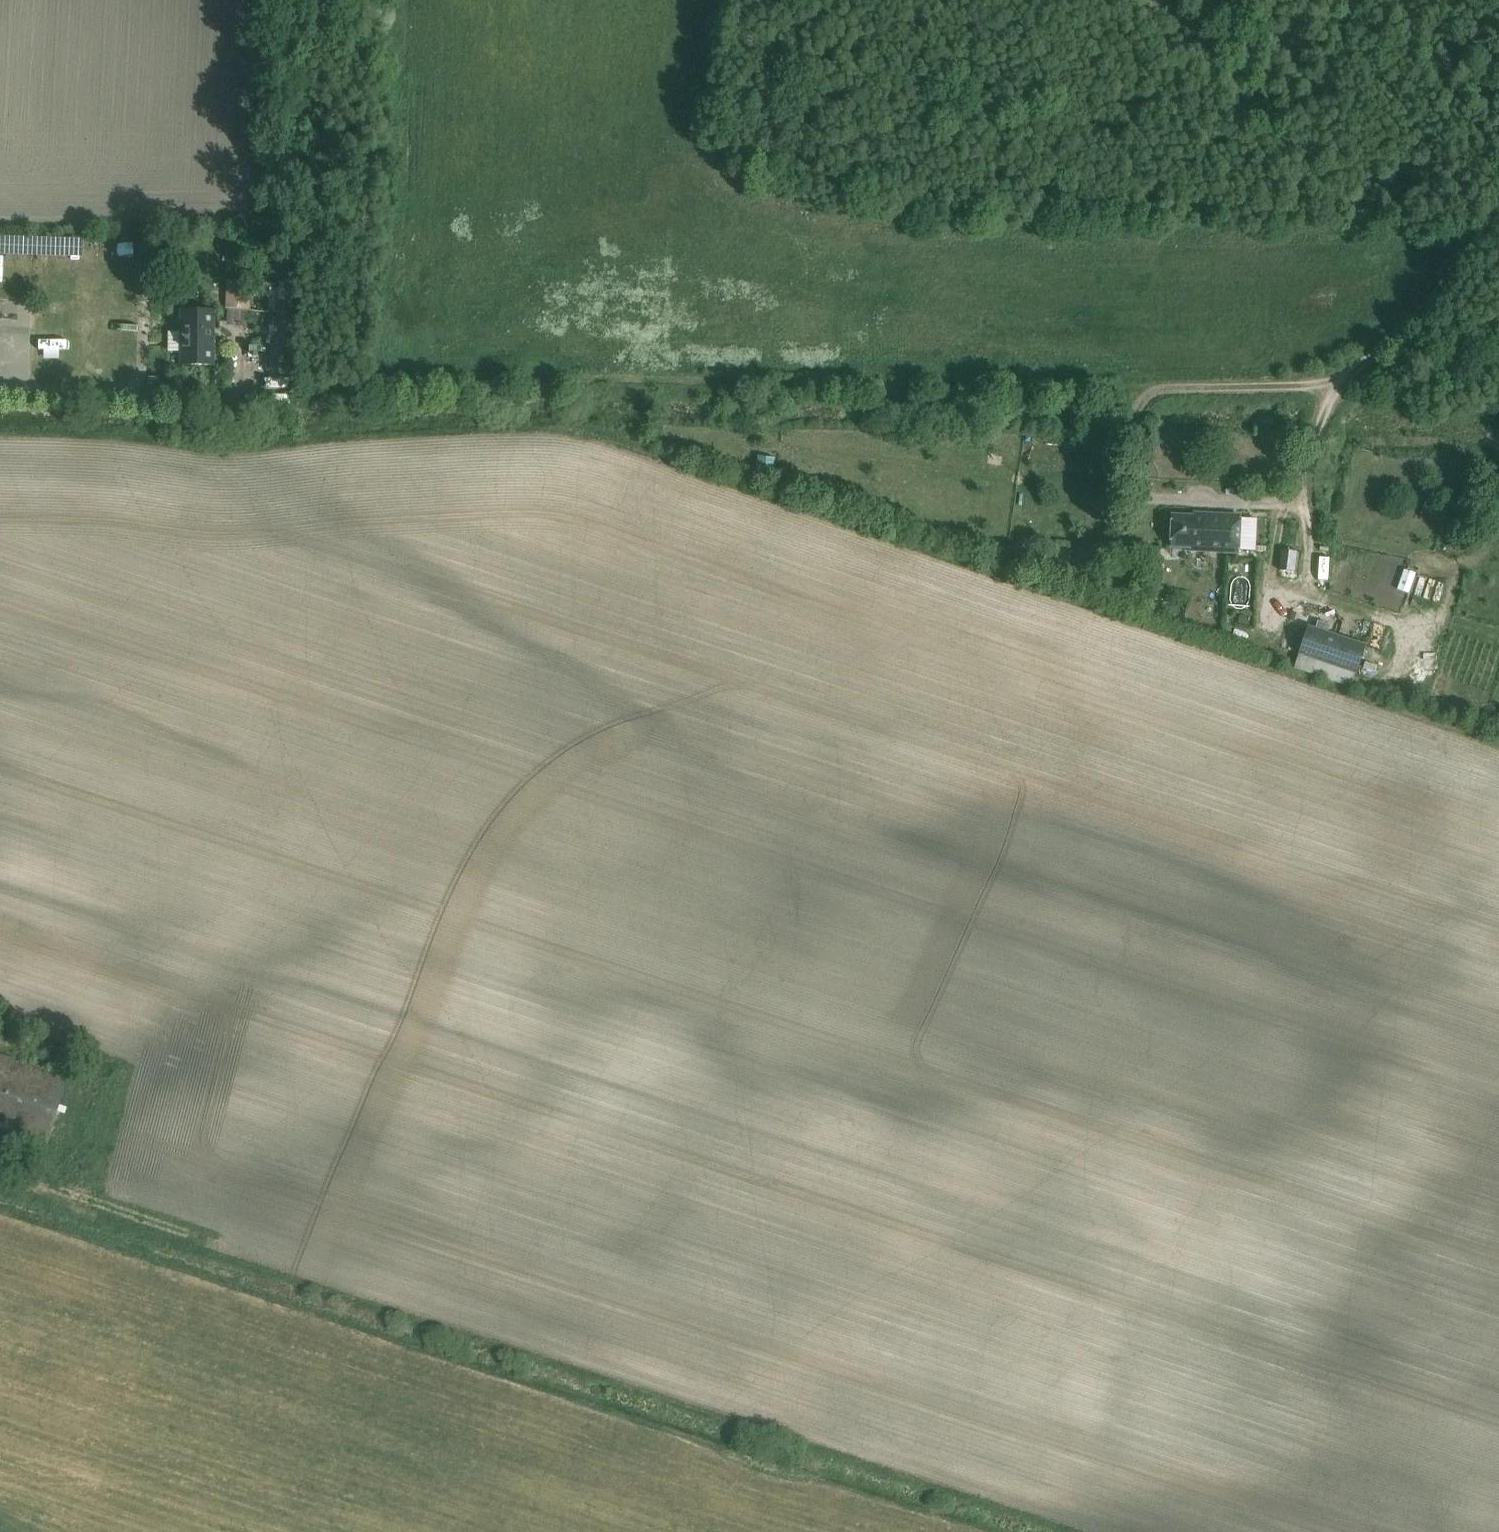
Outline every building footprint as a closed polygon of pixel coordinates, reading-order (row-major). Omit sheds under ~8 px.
[(249,276),(228,274),(226,298),(246,300),(249,276)] [(180,311),(180,365),(214,365),(214,311),(180,311)] [(1171,516),(1170,546),(1190,547),(1190,550),(1237,552),(1239,516),(1203,514),(1203,517),(1171,516)] [(1293,572),(1296,551),(1283,549),(1280,571),(1293,572)] [(1364,646),(1307,627),(1298,653),(1355,672),(1364,646)] [(47,1145),(68,1077),(0,1055),(0,1131),(47,1145)]
